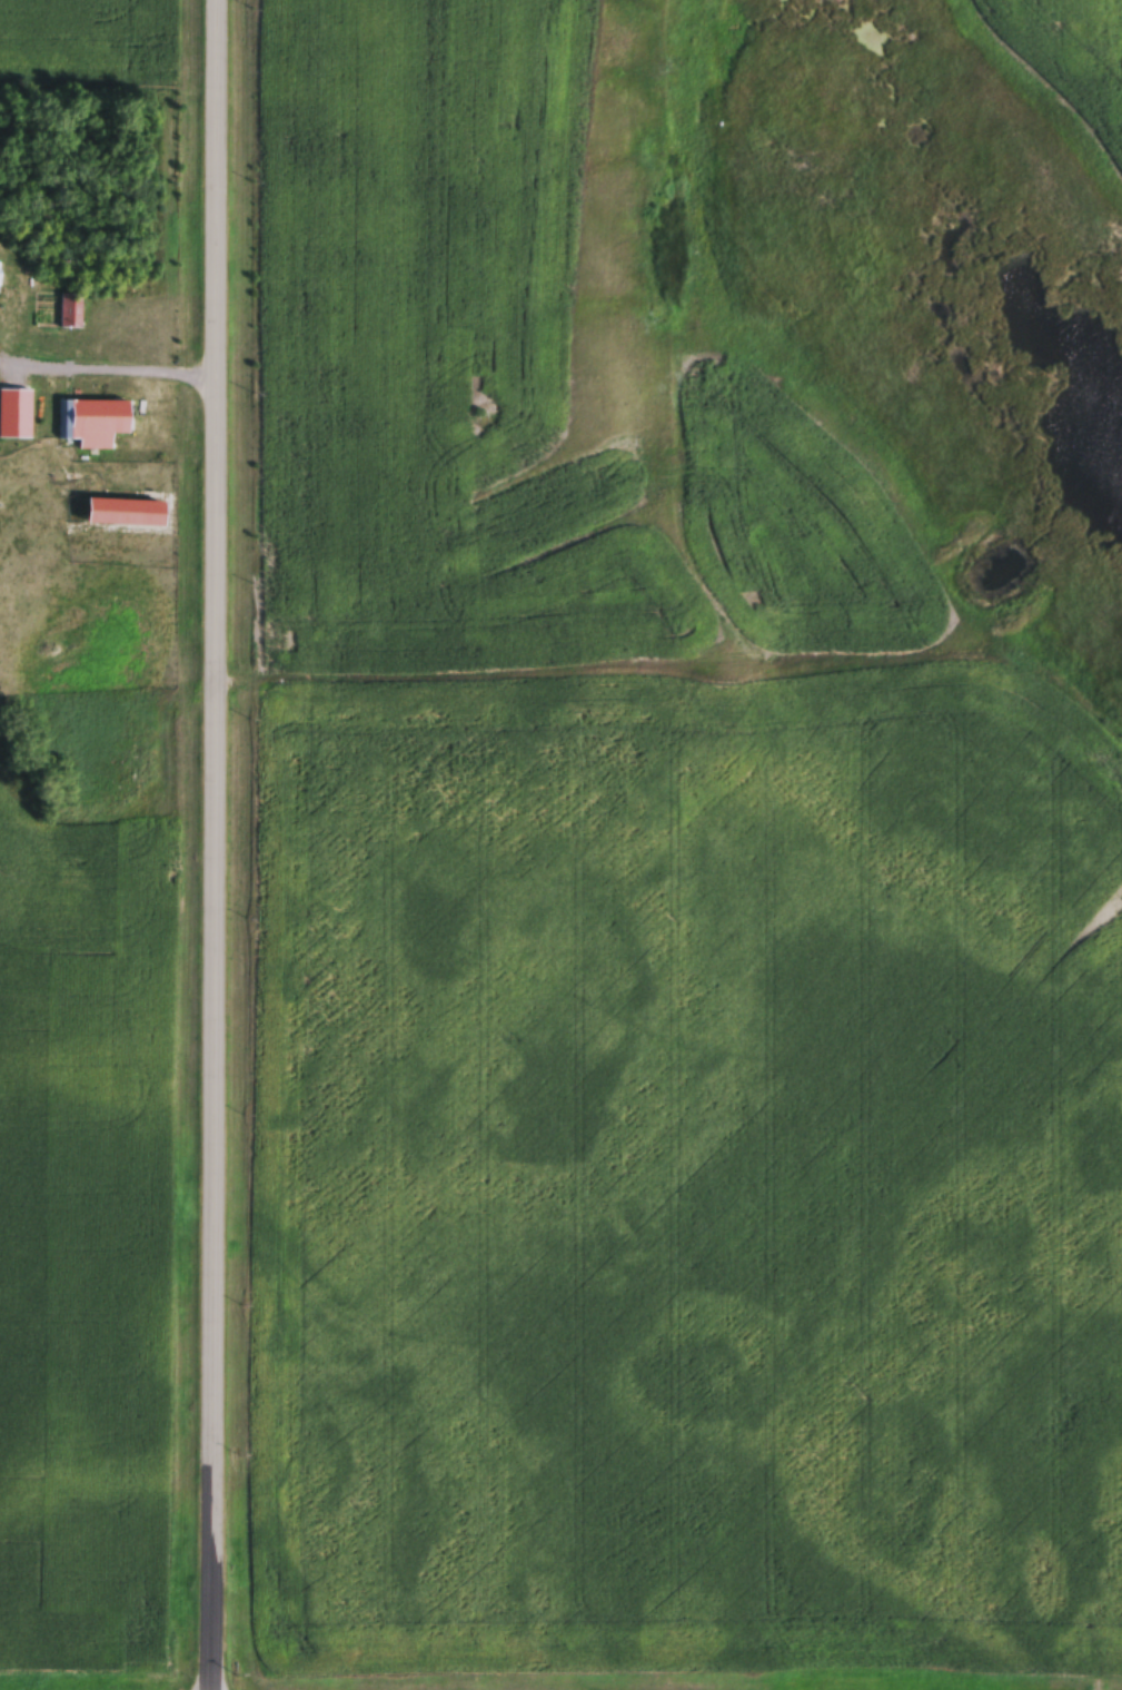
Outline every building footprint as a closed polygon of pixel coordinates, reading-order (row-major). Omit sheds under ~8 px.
[(81,329),(81,297),(60,297),(60,329),(81,329)] [(31,392),(0,392),(0,441),(31,441),(31,392)] [(111,452),(111,436),(130,436),(130,404),(57,403),(56,443),(73,443),(73,451),(111,452)] [(91,528),(167,530),(168,504),(91,503),(91,528)]
